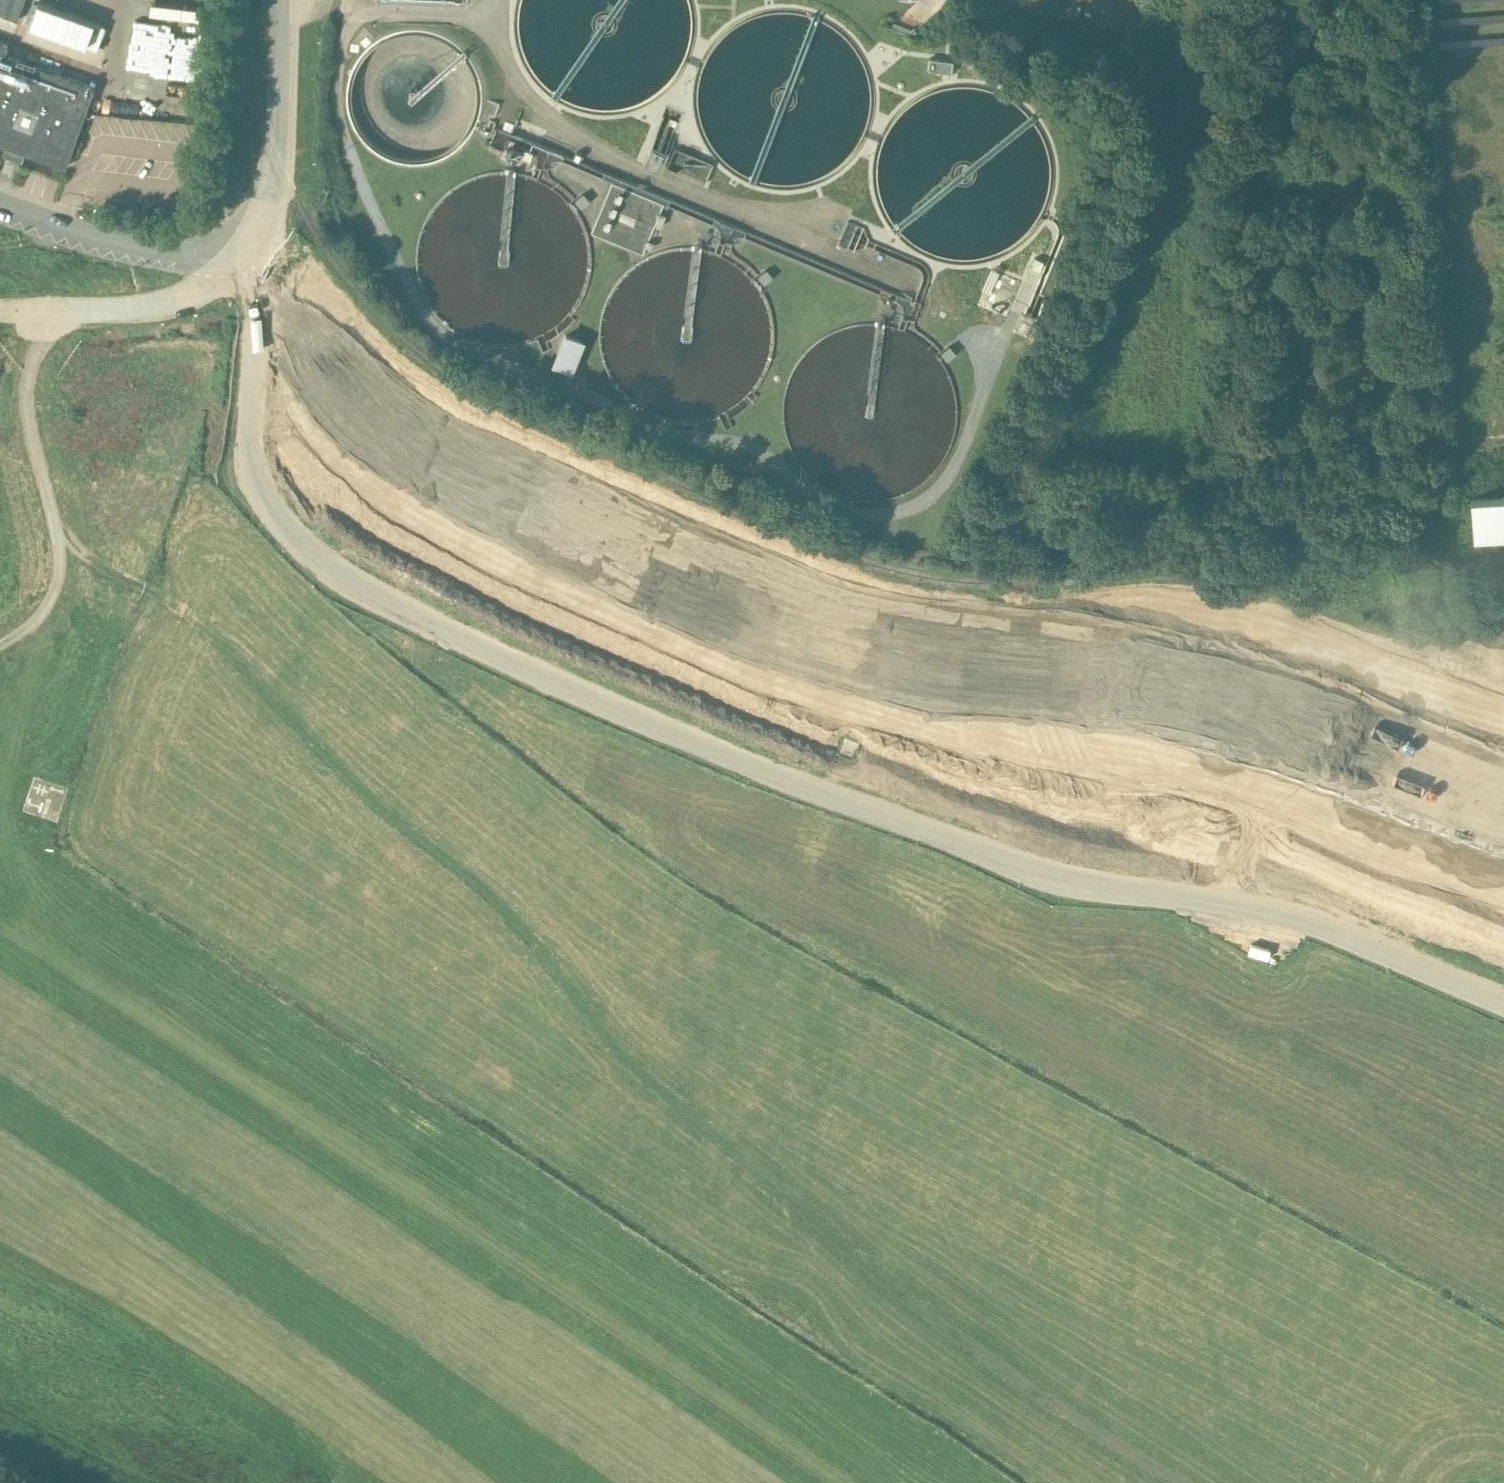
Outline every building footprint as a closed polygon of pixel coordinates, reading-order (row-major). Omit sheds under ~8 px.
[(18,15),(22,0),(0,0),(0,10),(18,15)] [(26,23),(95,45),(103,20),(38,0),(34,0),(26,23)] [(6,142),(66,164),(86,109),(95,84),(4,51),(8,42),(0,39),(0,140),(6,142)] [(952,62),(928,59),(927,70),(942,72),(951,73),(952,62)] [(663,204),(611,183),(591,233),(642,254),(663,204)] [(690,248),(599,264),(648,276),(650,291),(655,274),(657,284),(674,289),(676,297),(684,299),(688,318),(700,270),(696,268),(694,257),(702,259),(711,258),(713,270),(709,269),(713,290),(718,268),(717,263),(731,260),(716,256),(714,247),(696,250),(690,248)] [(1020,282),(991,270),(977,306),(1006,318),(1020,282)] [(900,477),(945,449),(955,387),(928,343),(917,345),(921,352),(911,422),(919,424),(901,427),(897,455),(885,436),(867,331),(864,324),(829,330),(825,353),(859,358),(850,359),(852,374),(845,375),(842,395),(810,415),(809,415),(805,442),(833,446),(835,455),(825,461),(849,465),(848,470),(856,484),(900,477)] [(564,332),(551,363),(572,372),(579,356),(585,341),(564,332)] [(1470,534),(1503,532),(1503,494),(1468,496),(1470,534)]
